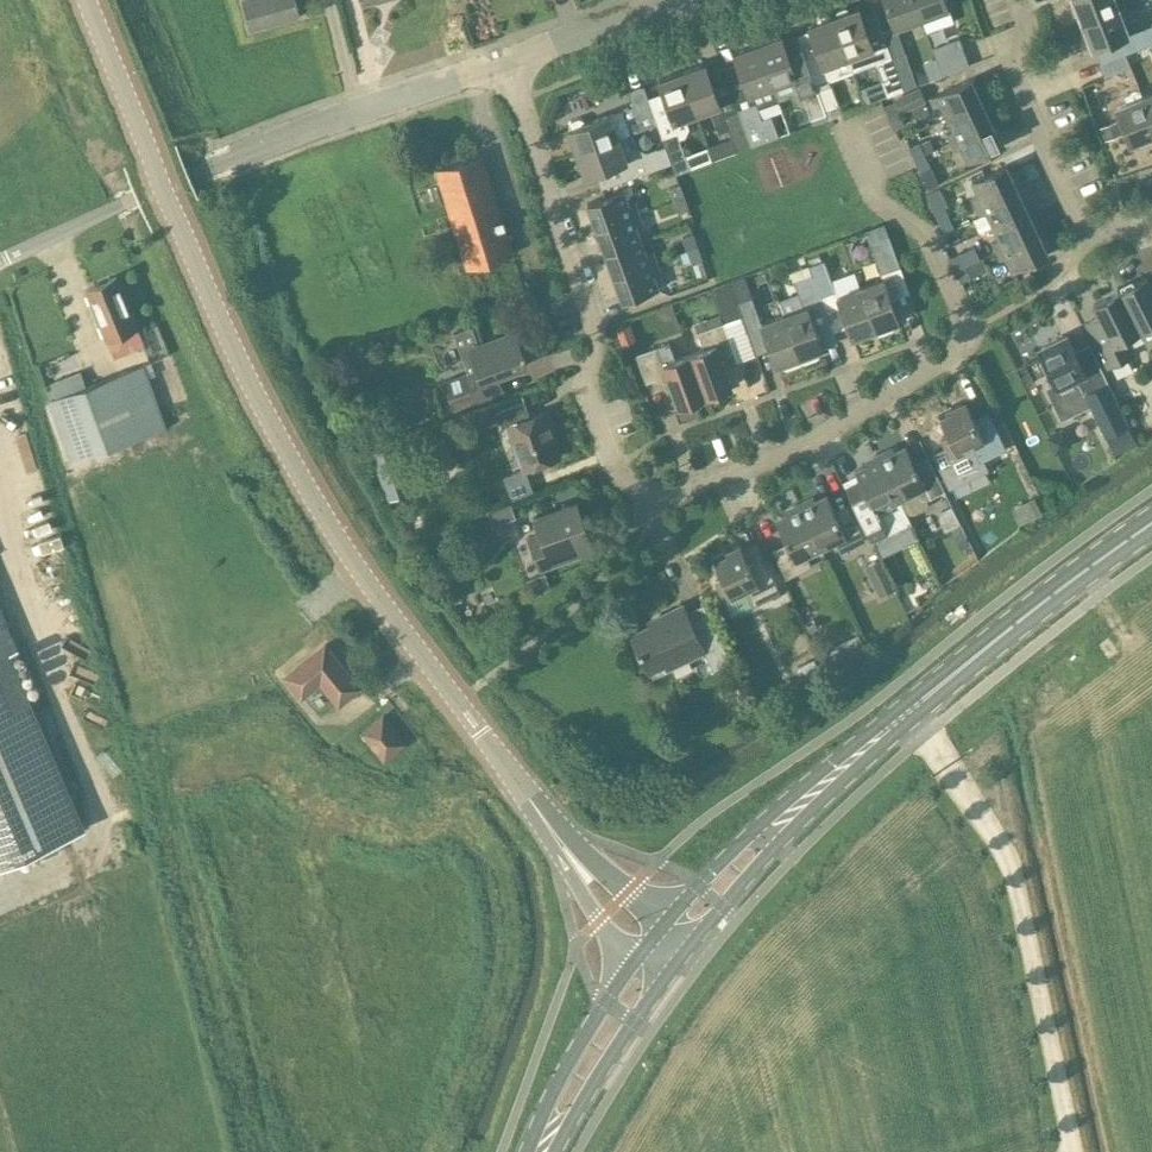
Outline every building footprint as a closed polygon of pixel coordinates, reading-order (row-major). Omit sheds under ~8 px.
[(294,0),(242,0),(249,26),(298,13),(294,0)] [(920,18),(913,0),(885,0),(895,27),(920,18)] [(920,18),(947,8),(944,0),(913,0),(920,18)] [(1117,8),(1114,0),(1073,0),(1082,22),(1117,8)] [(837,14),(833,16),(853,70),(875,62),(887,96),(903,89),(882,33),(871,2),(849,10),(846,7),(837,10),(837,14)] [(1117,8),(1082,22),(1092,48),(1110,41),(1128,34),(1117,8)] [(816,84),(853,70),(833,16),(809,24),(819,52),(805,57),(801,46),(816,84)] [(1133,32),(1139,47),(1148,44),(1151,42),(1151,24),(1133,32)] [(825,111),(818,90),(801,46),(787,51),(782,35),(758,44),(773,86),(793,78),(798,91),(801,90),(812,123),(827,117),(825,111)] [(746,82),(732,87),(739,108),(753,146),(778,136),(771,115),(761,118),(757,108),(778,101),(773,86),(758,44),(735,52),(739,62),(746,82)] [(964,51),(937,61),(941,74),(969,65),(964,51)] [(905,52),(891,57),(903,89),(917,84),(913,73),(905,52)] [(1125,53),(1099,63),(1104,76),(1130,66),(1125,53)] [(706,63),(682,71),(697,113),(710,109),(720,105),(709,73),(706,63)] [(673,118),(658,124),(663,137),(666,145),(672,162),(676,173),(712,161),(707,147),(685,154),(679,137),(685,136),(689,126),(686,117),(697,113),(682,71),(660,79),(673,118)] [(919,71),(913,73),(917,84),(928,80),(926,73),(919,71)] [(941,102),(948,117),(982,101),(971,78),(931,97),(934,105),(941,102)] [(653,112),(644,85),(628,90),(633,106),(638,118),(653,112)] [(919,87),(893,99),(899,111),(925,100),(919,87)] [(1142,96),(1139,89),(1123,95),(1126,102),(1116,106),(1130,142),(1151,134),(1151,121),(1142,96)] [(1142,96),(1151,121),(1151,92),(1142,96)] [(951,141),(992,123),(982,101),(948,117),(953,128),(947,131),(951,141)] [(570,121),(568,125),(570,130),(568,130),(577,154),(633,133),(658,124),(653,112),(638,118),(633,106),(624,110),(586,124),(584,119),(580,117),(570,121)] [(738,151),(753,146),(739,108),(724,113),(729,128),(733,137),(738,150),(738,151)] [(899,111),(888,116),(895,129),(905,124),(899,111)] [(1117,121),(1097,129),(1103,142),(1122,134),(1117,121)] [(1002,145),(992,123),(951,141),(955,149),(961,146),(968,161),(1002,145)] [(672,162),(666,145),(657,148),(657,147),(647,151),(638,148),(633,133),(577,154),(586,178),(620,165),(625,179),(672,162)] [(909,146),(915,158),(925,153),(919,141),(909,146)] [(925,153),(915,158),(920,171),(931,166),(925,153)] [(512,253),(481,154),(436,168),(467,267),(512,253)] [(977,206),(1017,187),(1007,164),(972,180),(978,194),(972,196),(977,206)] [(670,187),(674,199),(684,195),(680,183),(670,187)] [(993,225),(1028,209),(1017,187),(977,206),(981,214),(986,212),(993,225)] [(596,227),(638,211),(634,200),(628,202),(623,189),(587,202),(596,227)] [(690,209),(684,195),(674,199),(679,212),(690,209)] [(934,211),(940,223),(950,218),(945,206),(934,211)] [(1038,230),(1028,209),(993,225),(999,238),(994,241),(998,249),(1038,230)] [(596,227),(604,251),(641,238),(636,226),(643,224),(638,211),(596,227)] [(956,231),(950,218),(940,223),(945,236),(956,231)] [(882,237),(869,241),(880,271),(899,264),(887,230),(880,233),(882,237)] [(1038,230),(998,249),(1002,258),(1007,256),(1014,270),(1049,253),(1038,230)] [(682,237),(686,249),(698,244),(694,233),(682,237)] [(604,251),(613,275),(656,260),(652,249),(646,252),(641,239),(641,238),(604,251)] [(698,244),(686,249),(691,262),(703,258),(698,244)] [(949,257),(955,270),(966,265),(960,252),(949,257)] [(821,260),(808,265),(810,270),(811,270),(814,278),(820,296),(822,296),(835,291),(824,259),(821,260)] [(656,260),(613,275),(622,300),(658,287),(653,273),(660,270),(656,260)] [(966,265),(955,270),(961,282),(971,277),(966,265)] [(144,345),(117,277),(87,289),(115,357),(144,345)] [(820,296),(814,278),(795,285),(799,293),(779,301),(783,314),(801,364),(818,358),(820,353),(819,349),(823,347),(810,312),(825,306),(822,296),(820,296)] [(1119,291),(1138,331),(1151,324),(1151,292),(1145,278),(1119,291)] [(883,279),(859,287),(874,329),(875,329),(877,336),(894,330),(896,325),(895,321),(898,320),(890,298),(883,279)] [(730,281),(711,288),(723,321),(724,322),(742,315),(738,302),(730,281)] [(851,337),(874,329),(859,287),(836,295),(851,337)] [(1138,331),(1119,291),(1093,304),(1107,333),(1094,340),(1107,366),(1131,355),(1123,339),(1138,331)] [(750,298),(738,302),(742,315),(747,327),(759,323),(750,298)] [(783,314),(759,323),(768,348),(768,349),(774,364),(779,363),(780,367),(787,369),(801,364),(783,314)] [(748,330),(747,327),(742,315),(724,322),(734,350),(737,360),(756,353),(748,330)] [(703,348),(690,353),(705,395),(731,385),(720,355),(734,350),(724,322),(723,321),(697,331),(703,348)] [(475,369),(463,373),(444,380),(454,408),(502,391),(496,373),(523,364),(512,332),(467,348),(475,369)] [(1066,335),(1039,349),(1054,382),(1045,386),(1057,410),(1071,414),(1089,405),(1104,434),(1128,422),(1108,382),(1093,350),(1077,358),(1074,351),(1066,335)] [(705,395),(690,353),(675,358),(669,342),(636,354),(646,382),(654,379),(669,382),(678,405),(705,395)] [(168,427),(145,364),(73,389),(68,374),(43,383),(71,461),(168,427)] [(507,425),(522,468),(556,456),(540,412),(530,415),(525,401),(496,411),(502,427),(507,425)] [(941,437),(945,446),(932,452),(949,488),(989,469),(984,458),(1004,449),(986,412),(972,418),(964,402),(949,409),(950,412),(939,418),(947,434),(941,437)] [(489,407),(467,415),(472,429),(494,421),(489,407)] [(1128,422),(1104,434),(1114,453),(1138,441),(1128,422)] [(1065,428),(1050,436),(1058,451),(1072,444),(1065,428)] [(393,444),(372,452),(389,499),(411,491),(393,444)] [(891,448),(878,455),(899,500),(900,500),(905,509),(907,509),(909,513),(914,513),(924,508),(929,504),(929,498),(943,491),(924,456),(911,462),(903,447),(893,452),(891,448)] [(899,500),(878,455),(864,462),(866,466),(855,471),(859,480),(845,487),(873,542),(910,524),(899,500)] [(529,479),(507,486),(512,497),(533,489),(529,479)] [(812,497),(798,503),(820,549),(833,543),(835,541),(841,552),(864,541),(847,506),(834,513),(826,496),(814,502),(812,497)] [(490,523),(518,515),(513,499),(485,507),(490,523)] [(585,535),(574,502),(533,516),(539,533),(528,537),(538,568),(573,556),(568,541),(585,535)] [(806,556),(820,549),(798,503),(784,510),(786,515),(775,521),(785,543),(772,550),(786,578),(811,566),(806,556)] [(406,510),(398,515),(399,525),(408,528),(415,523),(414,513),(406,510)] [(966,531),(955,535),(960,546),(971,541),(966,531)] [(750,570),(738,546),(725,552),(726,556),(714,562),(721,578),(715,581),(724,600),(745,590),(754,607),(779,594),(764,563),(750,570)] [(885,568),(871,575),(881,595),(895,588),(885,568)] [(544,570),(526,576),(532,594),(549,584),(544,570)] [(449,575),(438,583),(447,598),(459,590),(449,575)] [(43,846),(47,856),(60,851),(56,840),(83,829),(8,654),(19,649),(0,603),(0,864),(43,846)] [(697,638),(682,605),(659,616),(661,621),(631,635),(648,670),(666,662),(668,668),(702,652),(711,670),(728,662),(713,631),(697,638)] [(362,687),(325,641),(284,675),(302,697),(321,682),(339,705),(362,687)] [(839,642),(820,650),(831,674),(850,666),(839,642)] [(797,667),(805,686),(824,678),(815,659),(797,667)] [(404,742),(382,716),(363,732),(385,758),(404,742)]
